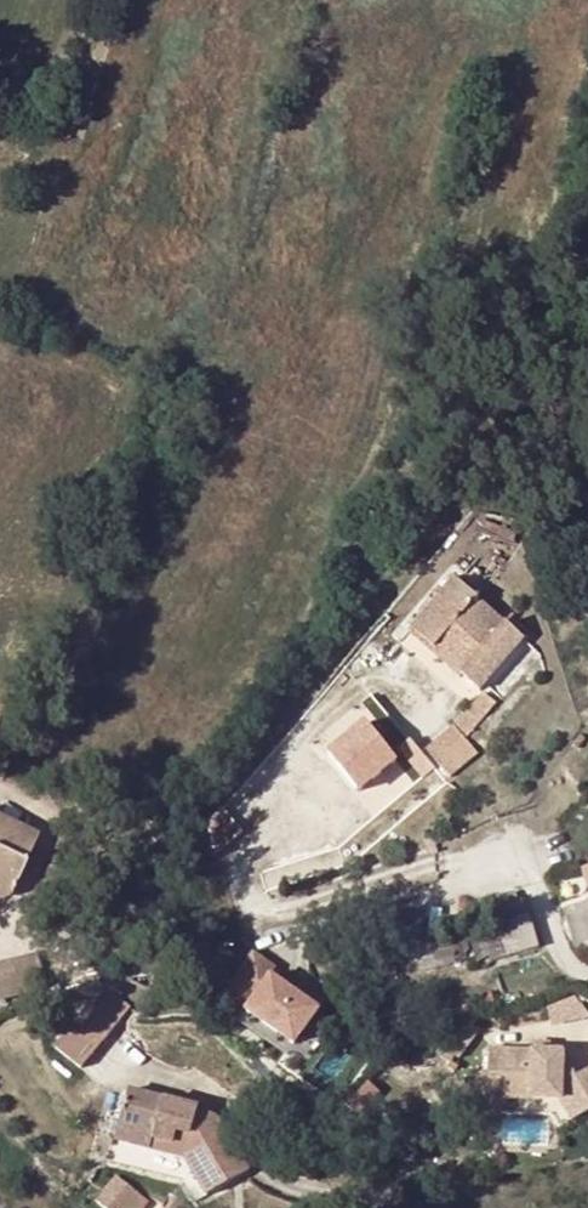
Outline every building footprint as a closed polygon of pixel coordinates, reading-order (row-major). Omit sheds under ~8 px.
[(443,636),(472,660),(460,674),(479,690),(523,638),(453,579),(411,628),(433,647),(443,636)] [(411,628),(406,634),(457,677),(460,674),(472,660),(443,636),(433,647),(411,628)] [(498,705),(483,692),(455,723),(469,740),(498,705)] [(455,725),(427,748),(450,778),(479,754),(455,725)] [(396,760),(366,726),(330,758),(360,793),(396,760)] [(228,814),(208,829),(216,854),(243,834),(228,814)] [(0,823),(0,902),(6,904),(32,836),(0,823)] [(489,900),(492,911),(517,903),(514,892),(489,900)] [(517,903),(492,911),(496,926),(527,917),(524,901),(517,903)] [(563,910),(565,918),(575,915),(584,945),(587,944),(587,903),(563,910)] [(565,918),(563,918),(573,950),(585,946),(584,945),(575,915),(565,918)] [(527,917),(496,926),(501,943),(532,933),(527,917)] [(506,959),(501,943),(496,926),(480,931),(428,946),(435,970),(473,960),(475,968),(506,959)] [(506,959),(537,951),(532,933),(501,943),(506,959)] [(287,959),(267,941),(238,973),(257,991),(252,998),(294,1037),(323,1005),(280,966),(287,959)] [(0,963),(0,1001),(50,986),(39,951),(0,963)] [(93,1003),(56,1047),(82,1068),(131,1007),(113,993),(100,1008),(93,1003)] [(587,1115),(587,1069),(572,1079),(567,1068),(559,1068),(559,1055),(529,1055),(485,1056),(486,1080),(466,1080),(467,1121),(501,1120),(500,1106),(560,1104),(573,1125),(587,1115)] [(377,1096),(366,1086),(345,1109),(355,1119),(377,1096)] [(209,1128),(194,1123),(197,1108),(128,1090),(115,1139),(183,1157),(207,1197),(247,1173),(217,1120),(214,1118),(209,1128)] [(209,1128),(214,1118),(197,1108),(194,1123),(209,1128)] [(197,1202),(207,1197),(183,1157),(115,1139),(110,1161),(183,1179),(197,1202)] [(116,1176),(96,1200),(106,1207),(142,1207),(148,1201),(116,1176)]
